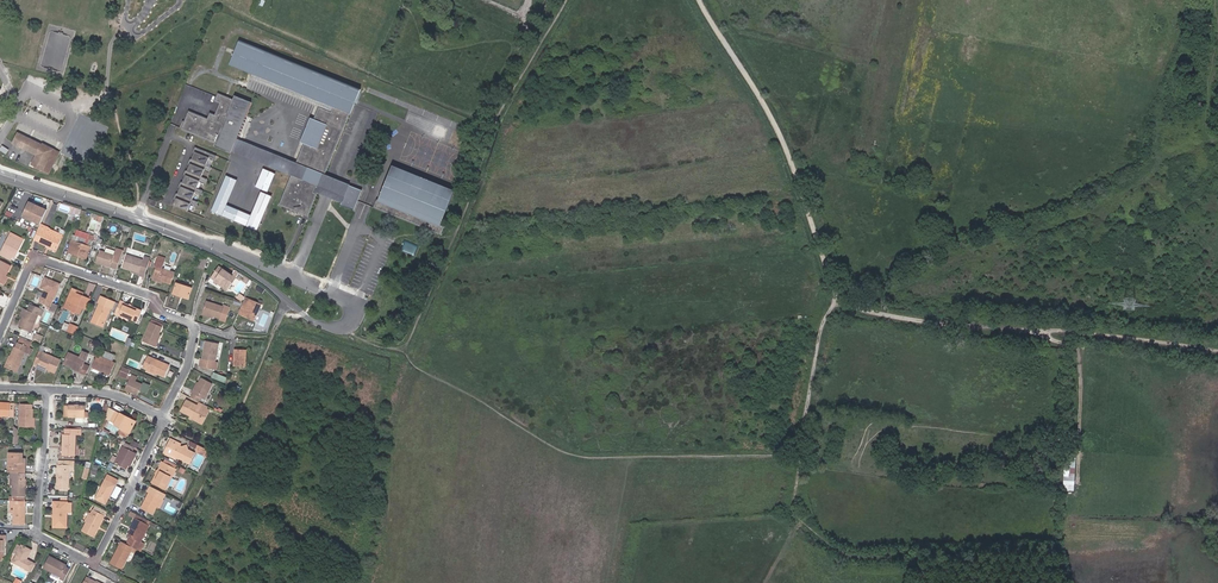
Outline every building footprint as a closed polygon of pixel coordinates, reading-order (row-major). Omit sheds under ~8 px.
[(325,175),(354,104),(352,103),(354,99),(355,100),(356,100),(360,90),(239,40),(229,65),(272,82),(320,102),(318,107),(313,119),(311,118),(301,143),(303,143),(296,163),(307,167),(302,180),(291,175),(279,203),(298,211),(299,209),(301,210),(299,214),(307,217),(317,193),(315,192),(322,174),(325,175)] [(320,102),(272,82),(270,87),(318,107),(320,102)] [(237,139),(252,103),(234,96),(233,99),(218,93),(216,97),(214,101),(219,104),(214,115),(210,113),(207,119),(188,111),(181,128),(181,130),(215,144),(214,146),(231,153),(232,151),(237,139)] [(53,164),(58,153),(41,144),(41,145),(25,137),(17,133),(12,143),(36,155),(31,165),(43,170),(47,161),(53,164)] [(296,163),(237,139),(232,151),(291,175),(302,180),(307,167),(296,163)] [(216,156),(195,147),(193,152),(195,152),(191,159),(206,165),(209,158),(215,160),(216,156)] [(201,177),(204,170),(210,172),(211,168),(206,165),(191,159),(190,159),(188,163),(190,164),(187,171),(201,177)] [(48,173),(53,164),(47,161),(43,170),(48,173)] [(441,225),(455,191),(392,165),(378,200),(376,199),(373,208),(440,235),(443,229),(444,227),(441,225)] [(256,186),(269,191),(276,173),(264,168),(256,186)] [(205,183),(207,179),(201,177),(187,171),(185,170),(183,175),(185,176),(182,182),(197,188),(199,181),(205,183)] [(212,212),(260,229),(272,195),(261,191),(253,214),(228,205),(238,179),(226,174),(212,212)] [(344,196),(348,185),(349,184),(325,175),(322,174),(315,192),(317,193),(320,186),(344,196)] [(200,195),(202,191),(197,188),(182,182),(181,182),(179,186),(181,187),(178,194),(192,200),(195,193),(200,195)] [(357,201),(362,190),(348,185),(344,196),(341,203),(340,205),(353,210),(357,201)] [(341,203),(344,196),(320,186),(317,193),(341,203)] [(196,206),(198,202),(192,200),(178,194),(176,193),(174,198),(176,198),(173,205),(187,211),(190,204),(196,206)] [(29,202),(22,216),(40,225),(46,210),(29,202)] [(298,211),(279,203),(279,205),(299,214),(301,210),(299,209),(298,211)] [(56,250),(63,235),(40,225),(34,240),(46,245),(55,249),(56,250)] [(87,239),(88,234),(77,230),(75,235),(87,239)] [(16,241),(19,237),(11,233),(8,237),(16,241)] [(87,259),(94,236),(88,234),(87,239),(75,235),(73,235),(71,240),(75,242),(71,254),(87,259)] [(19,243),(21,244),(23,239),(19,237),(16,241),(8,237),(0,253),(0,255),(10,260),(12,257),(19,243)] [(416,254),(419,244),(404,240),(401,250),(416,254)] [(14,258),(21,244),(19,243),(12,257),(14,258)] [(117,269),(123,251),(116,249),(115,251),(114,255),(105,253),(99,251),(96,262),(117,269)] [(144,277),(150,258),(144,256),(143,260),(126,255),(122,267),(131,270),(139,273),(138,275),(143,277),(144,277)] [(203,269),(206,260),(199,257),(198,257),(196,266),(203,269)] [(175,273),(162,268),(164,262),(157,259),(154,267),(156,267),(152,278),(163,282),(171,284),(175,273)] [(11,266),(0,260),(0,283),(1,283),(6,275),(11,266)] [(218,266),(210,278),(214,281),(219,285),(221,282),(229,288),(236,278),(218,266)] [(50,306),(60,284),(45,278),(40,288),(44,290),(39,302),(50,306)] [(229,288),(221,282),(219,285),(227,291),(229,288)] [(189,297),(192,288),(176,283),(173,294),(178,296),(179,294),(189,297)] [(87,298),(82,296),(76,293),(71,291),(66,302),(72,304),(69,310),(80,314),(82,308),(87,298)] [(112,309),(115,302),(100,296),(98,303),(99,303),(91,322),(102,327),(110,308),(112,309)] [(254,320),(261,304),(245,297),(243,301),(238,313),(254,320)] [(86,310),(91,300),(87,298),(82,308),(86,310)] [(225,322),(230,307),(224,305),(223,307),(206,301),(202,312),(214,316),(219,318),(219,320),(225,322)] [(137,322),(142,311),(120,302),(119,304),(116,310),(114,314),(118,316),(119,314),(137,322)] [(55,313),(58,305),(53,303),(51,309),(49,309),(49,311),(55,313)] [(35,323),(38,314),(41,316),(44,310),(32,306),(30,312),(27,311),(26,310),(23,317),(19,327),(31,332),(35,323)] [(163,324),(152,319),(150,322),(162,327),(163,324)] [(159,334),(162,327),(150,322),(142,341),(155,347),(157,343),(155,342),(159,334)] [(75,335),(78,327),(70,324),(67,331),(75,335)] [(40,343),(43,336),(39,334),(38,336),(34,335),(32,340),(40,343)] [(32,342),(20,337),(18,343),(30,348),(32,342)] [(215,362),(219,344),(206,341),(204,349),(202,359),(200,359),(199,367),(215,370),(217,362),(215,362)] [(17,372),(25,353),(30,355),(33,349),(30,348),(18,343),(17,342),(15,348),(14,347),(10,356),(6,367),(17,372)] [(96,352),(98,347),(90,344),(89,347),(93,348),(92,350),(93,350),(93,351),(96,352)] [(245,367),(246,350),(234,349),(234,366),(245,367)] [(55,373),(60,360),(39,350),(33,364),(37,365),(37,366),(46,369),(55,373)] [(110,375),(115,363),(112,362),(115,355),(104,350),(101,357),(97,355),(91,367),(100,371),(110,375)] [(85,361),(88,354),(82,351),(80,357),(68,352),(63,363),(73,367),(81,370),(80,372),(86,375),(89,366),(83,364),(85,360),(85,361)] [(164,377),(169,365),(147,356),(143,367),(147,369),(157,373),(164,377)] [(130,370),(122,366),(118,375),(126,379),(127,378),(128,374),(130,370)] [(214,372),(213,378),(226,382),(228,376),(214,372)] [(140,390),(142,384),(136,381),(137,377),(131,374),(129,379),(125,389),(138,395),(140,390)] [(204,400),(212,384),(201,378),(198,383),(193,394),(191,398),(198,402),(200,398),(204,400)] [(147,393),(150,385),(143,382),(142,384),(140,390),(147,393)] [(208,406),(199,402),(197,406),(186,400),(180,411),(190,416),(200,421),(206,409),(208,406)] [(14,404),(0,403),(0,421),(1,421),(1,416),(14,417),(14,404)] [(33,428),(33,418),(33,409),(32,409),(32,404),(20,404),(19,427),(33,428)] [(85,412),(85,406),(64,405),(64,417),(75,417),(75,421),(77,422),(83,423),(84,421),(85,417),(85,412)] [(110,421),(115,411),(108,407),(101,430),(109,434),(110,432),(104,429),(104,428),(108,420),(110,421)] [(202,424),(209,410),(206,409),(200,421),(190,416),(189,418),(202,424)] [(135,423),(126,419),(127,417),(120,413),(119,414),(115,411),(110,421),(114,423),(114,424),(121,427),(120,429),(128,433),(129,433),(135,423)] [(75,456),(75,435),(77,435),(77,429),(65,428),(64,434),(63,434),(62,456),(75,456)] [(128,433),(120,429),(118,434),(126,438),(128,433)] [(170,439),(164,451),(177,458),(190,464),(195,453),(188,449),(187,445),(183,446),(180,445),(181,444),(170,439)] [(131,463),(137,454),(136,453),(138,449),(136,448),(130,445),(125,442),(123,447),(122,446),(117,457),(114,463),(126,469),(128,466),(129,462),(131,463)] [(210,451),(198,445),(196,449),(197,452),(207,458),(210,451)] [(177,458),(164,451),(163,453),(176,459),(177,458)] [(23,453),(8,452),(8,472),(10,472),(25,473),(25,458),(22,458),(23,453)] [(175,469),(177,465),(165,459),(163,463),(175,469)] [(69,471),(69,460),(59,460),(58,465),(57,465),(57,490),(68,490),(69,471)] [(165,489),(176,469),(175,469),(163,463),(162,462),(160,466),(155,476),(152,482),(165,489)] [(25,479),(25,473),(10,472),(10,486),(13,486),(12,496),(25,497),(26,479),(25,479)] [(108,501),(116,485),(118,480),(107,475),(105,479),(95,499),(104,504),(106,500),(108,501)] [(116,497),(123,488),(118,485),(112,494),(116,497)] [(166,495),(150,486),(147,492),(149,493),(141,508),(153,514),(156,507),(161,498),(164,500),(166,495)] [(24,525),(25,501),(12,501),(10,501),(10,513),(13,513),(13,525),(24,525)] [(67,503),(67,502),(54,502),(54,507),(53,516),(53,527),(66,528),(67,512),(67,503)] [(107,511),(95,505),(93,509),(105,515),(107,511)] [(94,537),(105,515),(93,509),(91,513),(86,522),(82,531),(94,537)] [(151,522),(131,511),(129,516),(133,518),(134,518),(135,518),(149,525),(151,522)] [(149,525),(135,518),(134,518),(132,522),(130,528),(131,529),(128,535),(130,537),(126,544),(133,548),(139,551),(144,543),(141,542),(149,526),(149,525)] [(121,569),(133,548),(126,544),(121,542),(110,563),(121,569)] [(27,559),(31,550),(21,545),(21,547),(17,554),(13,562),(31,571),(35,564),(27,559)] [(64,581),(70,569),(66,567),(59,564),(60,562),(49,556),(43,568),(60,577),(59,578),(64,581)]
